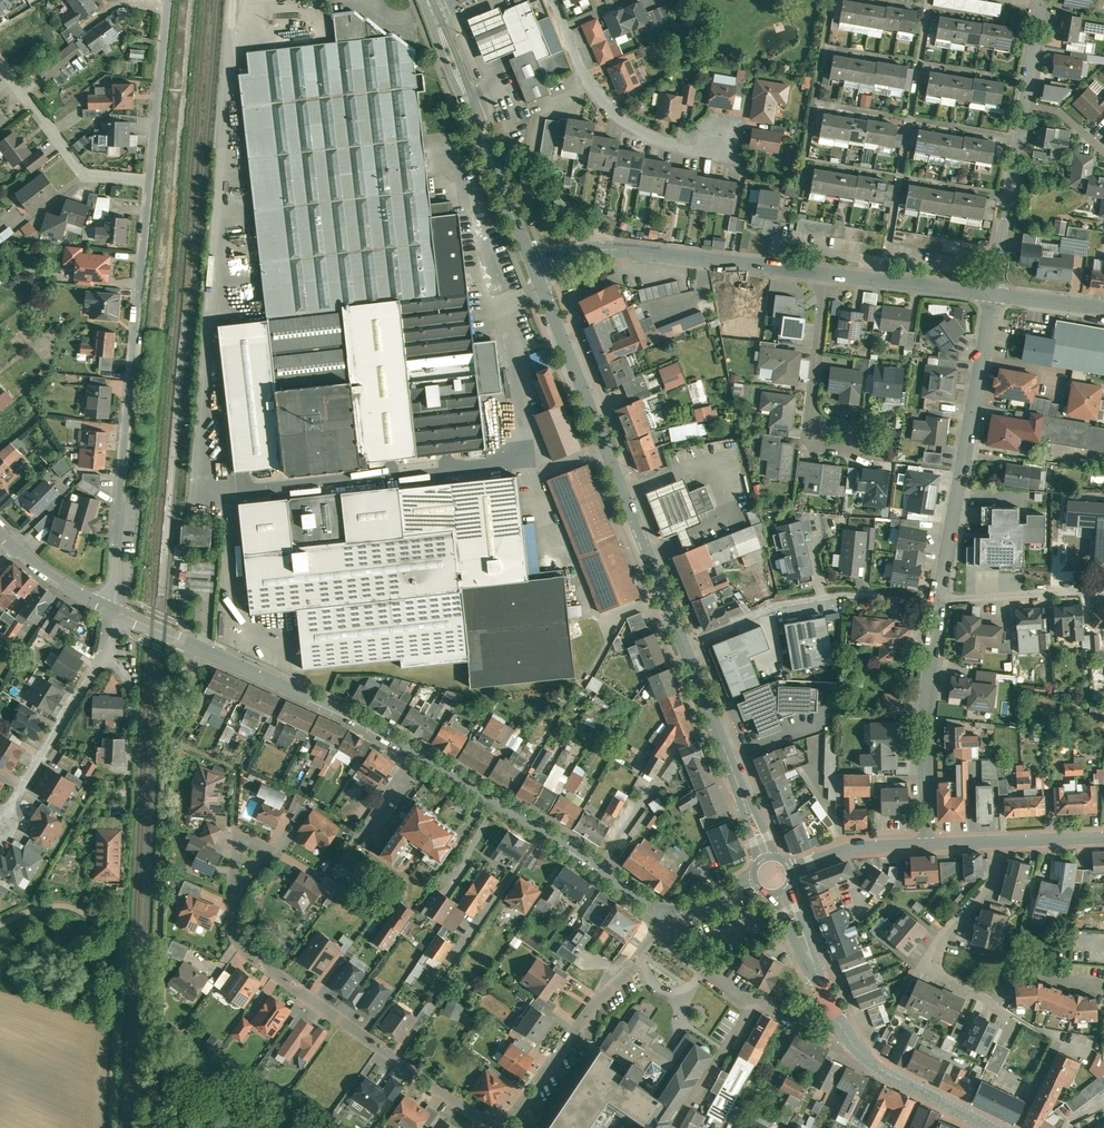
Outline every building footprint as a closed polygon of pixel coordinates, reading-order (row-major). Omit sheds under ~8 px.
[(2,9),(3,8),(17,0),(0,0),(0,5),(2,9)] [(75,9),(62,18),(69,28),(79,22),(99,8),(93,0),(68,0),(75,9)] [(505,7),(503,12),(517,48),(512,49),(515,55),(509,57),(527,101),(550,92),(545,81),(536,59),(562,49),(549,16),(538,20),(530,0),(523,0),(505,7)] [(954,8),(960,9),(962,0),(955,0),(954,8)] [(960,9),(967,10),(969,0),(962,0),(960,9)] [(967,10),(974,11),(976,0),(969,0),(967,10)] [(974,11),(980,12),(982,0),(976,0),(974,11)] [(987,0),(982,0),(980,12),(987,13),(989,0),(987,0)] [(996,1),(989,0),(987,13),(993,14),(996,1)] [(858,3),(843,1),(839,20),(855,23),(858,3)] [(1003,3),(996,1),(993,14),(1000,16),(1003,3)] [(641,2),(624,9),(634,34),(640,32),(638,27),(649,22),(650,22),(646,13),(641,2)] [(873,6),(858,3),(855,23),(870,25),(873,6)] [(517,48),(503,12),(499,4),(467,17),(485,61),(512,49),(517,48)] [(888,8),(873,6),(870,25),(884,28),(885,26),(888,8)] [(902,9),(888,7),(888,8),(885,26),(899,29),(902,9)] [(694,8),(682,17),(689,26),(701,17),(694,8)] [(624,9),(606,16),(611,27),(615,37),(615,36),(627,31),(629,37),(634,34),(624,9)] [(654,9),(646,13),(650,22),(649,22),(651,27),(660,24),(654,9)] [(917,12),(902,9),(899,29),(914,32),(915,25),(917,12)] [(389,36),(367,19),(352,21),(351,13),(334,15),(337,42),(248,52),(250,73),(240,74),(268,318),(340,310),(340,306),(468,292),(460,213),(453,214),(452,201),(431,204),(418,92),(425,91),(423,73),(416,74),(414,52),(393,36),(389,36)] [(1081,18),(1064,14),(1061,27),(1058,39),(1077,42),(1081,18)] [(955,19),(939,16),(936,36),(951,38),(955,19)] [(597,18),(583,25),(585,32),(600,25),(597,18)] [(969,21),(955,19),(951,38),(966,41),(969,21)] [(984,24),(969,21),(966,41),(981,43),(981,42),(984,24)] [(79,22),(69,28),(62,32),(70,44),(72,43),(86,32),(79,22)] [(108,22),(97,30),(95,28),(84,36),(95,51),(117,35),(117,34),(120,31),(115,24),(111,27),(108,22)] [(1086,22),(1084,32),(1103,35),(1103,25),(1086,22)] [(999,25),(984,23),(984,24),(981,42),(996,45),(999,25)] [(600,25),(585,32),(588,38),(603,32),(603,31),(600,25)] [(1013,28),(999,25),(996,45),(1010,48),(1013,28)] [(611,27),(603,31),(603,32),(606,38),(608,45),(609,45),(617,41),(615,36),(615,37),(611,27)] [(914,32),(899,29),(897,38),(912,40),(913,35),(914,32)] [(603,32),(588,38),(591,45),(606,38),(603,32)] [(606,38),(591,45),(592,45),(595,50),(608,45),(606,38)] [(70,44),(61,52),(67,60),(78,51),(72,43),(70,44)] [(608,45),(595,50),(597,57),(611,51),(609,45),(608,45)] [(145,62),(147,50),(134,48),(132,60),(145,62)] [(611,51),(597,57),(600,64),(614,58),(611,51)] [(1088,53),(1072,51),(1071,57),(1082,59),(1082,60),(1087,61),(1088,53)] [(48,53),(38,60),(42,66),(52,59),(48,53)] [(626,54),(608,61),(610,68),(629,61),(626,54)] [(77,61),(84,70),(92,64),(84,55),(77,61)] [(1071,57),(1056,55),(1055,60),(1056,60),(1054,74),(1079,78),(1082,60),(1082,59),(1071,57)] [(1088,61),(1103,63),(1103,56),(1089,55),(1088,61)] [(849,59),(833,56),(829,76),(845,78),(849,59)] [(863,61),(849,59),(845,78),(860,81),(863,61)] [(629,61),(610,68),(620,92),(639,84),(629,61)] [(878,64),(863,61),(860,81),(874,84),(875,82),(878,64)] [(893,65),(878,63),(878,64),(875,82),(889,85),(893,65)] [(907,68),(893,65),(889,85),(904,87),(907,68)] [(740,69),(738,81),(746,83),(748,70),(740,69)] [(945,75),(930,73),(927,91),(942,94),(945,75)] [(960,78),(945,75),(942,94),(957,97),(960,78)] [(811,77),(803,76),(802,89),(810,90),(811,77)] [(974,80),(960,78),(957,97),(971,100),(971,99),(974,80)] [(989,82),(974,79),(974,80),(971,99),(986,101),(989,82)] [(1070,83),(1051,80),(1050,87),(1069,90),(1070,83)] [(745,83),(736,81),(735,88),(736,88),(734,97),(742,98),(745,83)] [(787,86),(756,81),(755,90),(756,91),(753,109),(773,113),(776,97),(785,98),(787,86)] [(1004,85),(989,82),(986,101),(1001,104),(1004,85)] [(134,91),(134,83),(112,84),(112,95),(112,108),(135,108),(134,99),(135,99),(135,91),(134,91)] [(697,85),(684,83),(682,97),(683,97),(682,103),(694,105),(697,85)] [(735,88),(713,84),(710,105),(732,109),(734,97),(736,88),(735,88)] [(1050,87),(1046,86),(1045,90),(1043,90),(1042,99),(1050,100),(1050,98),(1060,100),(1062,98),(1064,98),(1065,98),(1072,90),(1069,90),(1050,87)] [(1089,86),(1074,102),(1093,121),(1103,109),(1103,91),(1098,96),(1089,86)] [(830,91),(821,89),(819,100),(828,102),(830,91)] [(682,97),(663,94),(662,103),(659,105),(657,116),(679,120),(682,103),(683,97),(682,97)] [(112,95),(97,95),(97,108),(112,108),(112,95)] [(90,108),(84,108),(84,118),(97,117),(97,108),(90,108)] [(773,113),(753,109),(751,118),(772,121),(773,113)] [(838,117),(823,114),(819,134),(835,136),(838,117)] [(853,119),(838,117),(835,136),(850,139),(853,119)] [(567,119),(560,118),(560,121),(558,133),(565,134),(567,119)] [(553,120),(546,119),(544,132),(551,133),(553,120)] [(582,122),(567,119),(565,134),(562,148),(577,151),(582,122)] [(868,122),(853,119),(850,139),(864,141),(865,140),(868,122)] [(560,121),(553,120),(551,133),(558,134),(558,133),(560,121)] [(109,134),(94,134),(93,151),(109,152),(109,145),(129,145),(130,122),(121,121),(109,121),(109,134)] [(882,123),(868,121),(868,122),(865,140),(879,143),(882,123)] [(595,124),(582,122),(577,151),(590,153),(593,136),(595,124)] [(897,126),(882,123),(879,143),(894,145),(897,126)] [(784,127),(771,125),(770,132),(780,134),(780,135),(783,135),(784,127)] [(1055,128),(1038,126),(1035,145),(1052,148),(1052,147),(1055,128)] [(1071,131),(1055,128),(1052,147),(1068,149),(1071,131)] [(770,132),(753,129),(750,146),(767,149),(768,145),(778,147),(780,135),(780,134),(770,132)] [(934,133),(918,130),(914,150),(930,153),(934,133)] [(551,133),(544,132),(543,139),(557,141),(558,134),(551,133)] [(12,135),(9,135),(3,139),(3,142),(0,144),(0,146),(14,164),(30,152),(25,146),(26,145),(21,138),(20,139),(15,133),(12,135)] [(950,136),(934,133),(930,153),(946,155),(950,136)] [(606,139),(593,136),(590,153),(588,165),(601,167),(606,139)] [(964,138),(950,136),(946,155),(961,158),(961,157),(964,138)] [(980,140),(964,137),(964,138),(961,157),(977,160),(980,140)] [(557,141),(543,139),(542,145),(556,147),(557,141)] [(620,141),(606,139),(601,167),(615,169),(618,151),(620,141)] [(995,142),(980,140),(977,160),(992,162),(995,142)] [(556,147),(542,145),(541,152),(555,154),(556,147)] [(41,150),(25,162),(32,171),(48,158),(41,150)] [(632,153),(618,151),(615,169),(614,178),(627,180),(632,153)] [(555,154),(541,152),(540,159),(553,161),(555,154)] [(646,155),(632,153),(627,180),(641,183),(645,159),(646,155)] [(1094,156),(1075,153),(1070,184),(1088,187),(1090,174),(1091,175),(1094,156)] [(658,161),(645,159),(641,183),(640,187),(653,190),(658,161)] [(671,164),(658,161),(653,190),(666,192),(671,167),(671,164)] [(684,170),(671,167),(666,192),(666,196),(679,198),(684,170)] [(698,172),(684,170),(679,198),(693,200),(697,176),(698,172)] [(829,172),(815,170),(811,190),(826,192),(829,172)] [(844,175),(829,172),(826,192),(840,195),(844,175)] [(44,173),(17,194),(23,202),(26,200),(33,210),(58,191),(44,173)] [(1090,174),(1088,187),(1087,194),(1103,196),(1103,177),(1091,175),(1090,174)] [(858,177),(844,175),(840,195),(855,197),(855,196),(858,177)] [(710,178),(697,176),(693,200),(692,205),(705,207),(710,178)] [(873,179),(859,176),(858,177),(855,196),(870,199),(873,179)] [(723,180),(710,178),(705,207),(719,209),(723,180)] [(889,181),(873,179),(870,199),(885,201),(889,181)] [(737,183),(723,180),(719,209),(732,212),(737,183)] [(925,188),(909,186),(906,206),(921,208),(925,188)] [(940,191),(925,188),(921,208),(936,211),(940,191)] [(955,194),(940,191),(936,211),(937,211),(952,213),(952,212),(955,194)] [(971,195),(955,193),(955,194),(952,212),(967,215),(971,195)] [(766,203),(756,202),(753,223),(765,225),(766,218),(782,221),(782,218),(783,218),(785,206),(787,197),(767,194),(766,203)] [(986,198),(971,195),(967,215),(983,217),(986,198)] [(558,196),(553,201),(562,209),(567,204),(558,196)] [(110,199),(98,197),(94,218),(107,219),(107,216),(109,216),(110,199)] [(90,207),(67,199),(61,217),(61,218),(68,220),(84,226),(90,207)] [(8,212),(0,201),(0,219),(8,212)] [(793,207),(785,206),(783,218),(782,218),(782,221),(790,222),(793,207)] [(921,208),(920,215),(936,217),(937,211),(936,211),(921,208)] [(61,217),(51,214),(47,216),(42,232),(62,238),(68,220),(61,218),(61,217)] [(740,217),(731,215),(729,229),(738,230),(740,218),(740,217)] [(109,216),(107,216),(107,219),(106,228),(98,227),(97,239),(105,240),(105,241),(126,243),(128,218),(109,216)] [(806,219),(799,217),(797,230),(803,232),(806,219)] [(746,220),(740,218),(738,230),(744,232),(746,220)] [(812,220),(806,219),(803,232),(810,233),(812,220)] [(819,221),(812,220),(810,233),(817,234),(819,221)] [(21,228),(29,237),(37,230),(30,221),(21,228)] [(825,222),(819,221),(817,234),(823,235),(825,222)] [(832,223),(825,222),(823,235),(830,236),(832,223)] [(839,224),(832,223),(830,236),(836,238),(839,224)] [(845,225),(839,224),(836,238),(843,239),(845,225)] [(852,227),(845,225),(843,239),(849,240),(852,227)] [(92,227),(86,226),(84,238),(90,239),(92,227)] [(1091,229),(1068,226),(1066,237),(1061,236),(1059,250),(1087,255),(1091,229)] [(16,233),(12,227),(0,235),(0,244),(16,233)] [(98,227),(92,227),(90,239),(97,239),(98,227)] [(859,228),(852,227),(849,240),(856,241),(859,228)] [(865,229),(859,228),(856,241),(863,242),(865,229)] [(902,231),(895,230),(893,243),(900,244),(902,231)] [(908,232),(902,231),(900,244),(906,245),(908,232)] [(915,233),(908,232),(906,245),(913,246),(915,233)] [(921,234),(915,233),(913,246),(919,247),(921,234)] [(928,235),(921,234),(919,247),(926,248),(928,235)] [(935,236),(928,235),(926,248),(932,249),(935,236)] [(941,237),(935,236),(932,249),(939,250),(941,237)] [(948,239),(941,237),(939,250),(946,252),(948,239)] [(955,240),(948,239),(946,252),(952,253),(955,240)] [(962,241),(955,240),(952,253),(959,254),(962,241)] [(1074,255),(1040,251),(1041,246),(1024,244),(1021,263),(1038,265),(1037,276),(1071,280),(1074,255)] [(82,247),(67,246),(66,256),(78,258),(78,254),(82,254),(83,247),(82,247)] [(82,254),(78,254),(78,258),(76,277),(95,279),(107,280),(110,257),(82,254)] [(1091,270),(1090,288),(1103,290),(1103,272),(1091,270)] [(95,279),(77,277),(76,284),(94,285),(95,279)] [(678,280),(639,289),(642,302),(642,301),(681,292),(678,280)] [(604,288),(592,294),(593,296),(578,303),(581,308),(580,308),(585,320),(587,319),(589,325),(629,306),(626,300),(628,300),(622,288),(620,288),(618,283),(604,290),(604,288)] [(122,288),(107,287),(106,294),(119,295),(119,296),(121,296),(122,288)] [(106,294),(89,292),(88,305),(93,306),(92,316),(117,318),(119,296),(119,295),(106,294)] [(468,292),(340,306),(340,310),(268,318),(268,320),(285,466),(285,471),(291,475),(295,475),(366,467),(365,462),(486,449),(480,394),(474,342),(468,292)] [(795,296),(776,294),(773,316),(781,317),(781,316),(804,319),(805,309),(803,306),(800,306),(798,303),(798,300),(795,296)] [(877,305),(863,303),(861,313),(863,313),(862,319),(875,321),(877,305)] [(629,306),(589,325),(584,328),(599,365),(619,358),(618,357),(638,349),(638,350),(660,341),(655,329),(656,329),(651,316),(640,321),(633,304),(629,306)] [(912,310),(884,306),(881,328),(896,330),(894,343),(893,343),(905,345),(907,345),(909,330),(912,310)] [(702,311),(689,316),(693,328),(706,323),(702,311)] [(861,313),(841,311),(838,335),(859,338),(862,319),(863,313),(861,313)] [(688,316),(656,329),(655,329),(660,341),(693,328),(689,316),(688,316)] [(804,319),(781,316),(781,317),(779,335),(798,337),(802,338),(804,319)] [(946,324),(944,321),(924,335),(925,335),(930,331),(943,349),(944,350),(950,346),(957,340),(955,337),(963,332),(953,318),(946,324)] [(268,320),(219,326),(236,472),(285,466),(268,320)] [(1057,321),(1053,341),(1053,342),(1050,364),(1073,369),(1089,371),(1103,374),(1103,329),(1057,321)] [(116,332),(98,330),(96,344),(83,343),(82,353),(95,354),(101,355),(114,356),(116,332)] [(915,331),(909,330),(907,345),(905,345),(905,349),(913,350),(915,331)] [(798,337),(779,335),(778,342),(797,345),(798,337)] [(1053,341),(1027,337),(1023,360),(1050,364),(1053,342),(1053,341)] [(493,340),(474,342),(480,394),(503,392),(498,355),(494,355),(493,340)] [(776,342),(761,341),(760,348),(763,348),(775,349),(776,342)] [(959,352),(949,350),(950,346),(944,350),(943,349),(939,351),(938,357),(929,356),(929,357),(940,358),(957,360),(958,360),(959,352)] [(775,349),(763,348),(761,365),(776,367),(774,380),(796,383),(800,352),(775,349)] [(114,356),(101,355),(100,369),(113,370),(114,356)] [(619,358),(599,365),(608,388),(622,383),(633,378),(632,378),(636,376),(627,357),(624,358),(624,356),(619,358)] [(870,358),(855,357),(853,370),(862,372),(868,373),(870,358)] [(878,359),(870,358),(868,373),(876,374),(877,366),(878,359)] [(957,360),(940,358),(939,365),(946,366),(945,368),(956,370),(957,360)] [(678,363),(661,369),(664,376),(668,388),(685,382),(678,363)] [(549,366),(537,371),(539,378),(534,380),(546,410),(564,403),(549,366)] [(877,366),(876,374),(873,393),(900,396),(903,369),(877,366)] [(945,368),(928,366),(924,395),(941,397),(951,398),(953,383),(955,383),(956,370),(945,368)] [(853,370),(832,368),(830,387),(847,389),(846,401),(858,402),(862,372),(853,370)] [(1036,375),(1001,369),(997,394),(1031,400),(1032,400),(1032,396),(1036,375)] [(1089,371),(1073,369),(1071,382),(1073,382),(1073,381),(1086,384),(1089,371)] [(633,378),(622,383),(630,402),(641,398),(650,395),(642,374),(636,376),(632,378),(633,378)] [(107,377),(92,376),(91,385),(106,387),(106,386),(107,377)] [(1086,384),(1073,381),(1073,382),(1068,413),(1096,418),(1102,387),(1086,384)] [(106,387),(91,385),(87,415),(108,417),(112,387),(106,386),(106,387)] [(795,396),(764,392),(762,407),(763,407),(763,406),(773,407),(771,424),(790,427),(791,427),(795,396)] [(941,397),(925,395),(924,408),(939,410),(941,397)] [(1053,400),(1032,396),(1032,400),(1031,400),(1030,412),(1044,414),(1048,415),(1051,402),(1052,402),(1053,400)] [(630,402),(616,408),(627,438),(652,428),(641,398),(630,402)] [(1052,402),(1051,402),(1048,415),(1050,415),(1049,418),(1056,419),(1063,420),(1065,405),(1052,402)] [(546,410),(535,414),(553,460),(582,449),(564,403),(546,410)] [(1015,419),(994,415),(989,443),(1018,448),(1020,437),(1039,440),(1043,417),(1044,414),(1016,410),(1015,419)] [(706,411),(697,413),(699,420),(708,418),(706,411)] [(948,418),(929,416),(928,423),(915,421),(913,434),(926,436),(926,442),(945,444),(948,418)] [(1043,417),(1039,440),(1103,451),(1103,427),(1089,425),(1056,419),(1049,418),(1043,417)] [(82,421),(67,420),(66,427),(81,429),(82,421)] [(697,422),(670,428),(673,441),(700,435),(697,422)] [(790,427),(771,424),(770,433),(781,435),(789,436),(790,427)] [(89,431),(79,430),(79,441),(88,442),(89,431)] [(107,432),(89,431),(88,442),(87,448),(106,450),(107,432)] [(770,433),(766,433),(765,439),(780,441),(781,435),(770,433)] [(650,435),(629,440),(630,442),(630,441),(632,448),(632,449),(633,449),(634,454),(632,454),(634,458),(636,458),(638,462),(637,462),(638,463),(641,470),(640,470),(641,471),(661,465),(650,435)] [(780,441),(765,439),(764,451),(771,452),(768,476),(789,478),(794,443),(780,441)] [(87,448),(82,448),(80,465),(104,467),(106,450),(87,448)] [(943,453),(925,451),(924,462),(941,464),(943,453)] [(66,455),(53,466),(62,476),(73,467),(66,455)] [(0,458),(0,474),(9,465),(6,462),(1,457),(0,458)] [(1048,462),(1025,459),(1024,466),(1030,467),(1030,468),(1040,470),(1047,470),(1048,462)] [(810,461),(798,460),(796,475),(806,476),(809,476),(810,465),(810,461)] [(640,596),(588,464),(548,479),(601,611),(640,596)] [(829,467),(810,465),(809,476),(806,476),(805,484),(814,485),(814,490),(826,491),(825,493),(838,495),(842,465),(830,464),(829,467)] [(1024,466),(1007,464),(1004,483),(1037,488),(1040,470),(1030,468),(1030,467),(1024,466)] [(888,471),(859,467),(859,470),(857,470),(854,489),(866,491),(865,502),(884,505),(888,471)] [(857,470),(849,469),(846,488),(854,489),(857,470)] [(102,474),(84,472),(83,479),(101,489),(102,474)] [(939,476),(922,473),(922,474),(908,472),(906,485),(913,487),(909,510),(930,514),(931,514),(935,493),(933,492),(934,483),(937,484),(939,476)] [(518,475),(400,488),(405,535),(453,530),(459,579),(463,579),(529,572),(518,475)] [(683,478),(647,492),(664,535),(677,530),(685,548),(694,544),(687,526),(701,521),(697,514),(689,491),(683,478)] [(101,489),(83,479),(78,485),(97,496),(101,489)] [(47,480),(37,489),(36,488),(31,493),(23,501),(37,515),(59,492),(47,480)] [(705,484),(689,491),(697,514),(714,507),(705,484)] [(529,572),(463,579),(459,579),(453,530),(405,535),(400,488),(399,486),(342,492),(340,492),(340,493),(329,494),(327,494),(316,495),(314,495),(303,497),(303,496),(301,496),(301,497),(293,498),(291,499),(289,500),(290,500),(289,502),(288,498),(240,503),(251,614),(298,609),(304,669),(401,659),(402,667),(469,660),(471,677),(470,677),(471,687),(482,686),(482,685),(565,677),(565,678),(573,677),(576,674),(575,666),(574,666),(569,617),(567,602),(565,586),(566,586),(565,575),(564,575),(564,569),(529,572)] [(26,489),(19,496),(23,501),(31,493),(26,489)] [(101,501),(82,496),(76,490),(66,499),(60,517),(75,521),(74,526),(78,527),(92,531),(101,501)] [(16,497),(9,492),(0,504),(0,507),(5,511),(16,497)] [(1082,501),(1069,500),(1068,511),(1065,511),(1064,519),(1067,520),(1067,523),(1078,523),(1079,510),(1081,510),(1082,501)] [(1088,501),(1088,500),(1086,500),(1086,501),(1082,501),(1081,510),(1079,510),(1078,523),(1078,524),(1079,524),(1079,523),(1100,524),(1098,554),(1103,554),(1103,502),(1088,501)] [(1020,504),(982,504),(982,521),(990,521),(990,535),(974,536),(974,546),(967,546),(967,563),(1000,562),(1000,566),(1025,566),(1025,541),(1025,521),(1025,519),(1020,519),(1020,504)] [(930,514),(909,510),(907,519),(928,521),(930,514)] [(814,513),(795,511),(797,522),(800,521),(803,532),(818,530),(814,513)] [(1027,521),(1025,521),(1025,541),(1030,541),(1030,546),(1044,546),(1044,512),(1027,512),(1027,521)] [(47,514),(35,527),(40,532),(53,519),(47,514)] [(60,517),(58,516),(50,543),(71,549),(78,527),(74,526),(75,521),(60,517)] [(797,522),(778,526),(790,578),(797,576),(812,573),(803,532),(800,521),(797,522)] [(212,527),(182,525),(180,546),(193,547),(194,545),(210,546),(212,527)] [(752,525),(705,544),(714,565),(721,562),(741,554),(761,546),(752,525)] [(875,528),(864,527),(864,534),(866,535),(865,547),(873,548),(875,528)] [(926,531),(901,527),(898,546),(905,547),(923,550),(923,549),(926,531)] [(855,530),(845,529),(840,572),(853,573),(853,575),(862,575),(863,565),(864,565),(865,547),(866,535),(864,534),(855,533),(855,530)] [(705,544),(695,548),(694,544),(685,548),(679,550),(680,553),(674,555),(675,556),(682,577),(705,568),(714,565),(705,544)] [(761,546),(741,554),(746,566),(765,558),(761,546)] [(923,550),(905,547),(904,555),(924,558),(925,550),(923,549),(923,550)] [(924,558),(904,555),(903,562),(920,565),(920,566),(922,566),(924,558)] [(22,568),(14,561),(3,575),(18,589),(25,596),(29,591),(33,593),(39,584),(40,583),(23,568),(22,568)] [(903,562),(895,561),(892,580),(917,584),(920,566),(920,565),(903,562)] [(1096,567),(1089,567),(1088,581),(1095,581),(1096,567)] [(705,568),(682,577),(690,599),(713,590),(709,579),(705,568)] [(812,573),(797,576),(799,584),(814,580),(812,573)] [(709,579),(713,590),(728,585),(724,574),(709,579)] [(0,577),(0,608),(3,605),(6,608),(17,595),(14,592),(18,589),(3,575),(0,577)] [(55,595),(39,584),(33,593),(29,599),(32,601),(30,603),(28,601),(21,611),(37,622),(55,595)] [(724,588),(711,594),(713,600),(727,595),(724,588)] [(709,594),(692,600),(698,615),(714,608),(709,594)] [(714,608),(698,615),(703,627),(706,628),(730,619),(728,615),(743,609),(736,599),(714,608)] [(84,614),(65,602),(55,618),(59,621),(74,630),(84,614)] [(1098,604),(1098,612),(1094,612),(1095,627),(1099,627),(1099,628),(1103,627),(1103,604),(1098,604)] [(1081,605),(1055,607),(1056,618),(1057,632),(1068,631),(1069,640),(1084,639),(1083,624),(1083,623),(1081,605)] [(1024,609),(1016,610),(1017,629),(1019,629),(1019,633),(1018,633),(1019,652),(1031,652),(1030,628),(1042,627),(1041,608),(1033,608),(1032,607),(1024,608),(1024,609)] [(16,618),(5,610),(1,617),(11,624),(16,618)] [(642,612),(628,617),(627,618),(633,632),(647,626),(642,612)] [(984,626),(984,627),(984,628),(979,627),(980,618),(980,617),(965,616),(965,615),(964,615),(964,616),(963,623),(960,622),(959,622),(959,623),(957,638),(957,639),(958,639),(966,639),(965,644),(964,644),(961,646),(961,651),(963,654),(964,654),(964,655),(964,659),(963,659),(963,660),(964,660),(982,662),(983,657),(983,656),(984,644),(999,646),(1000,646),(1000,645),(1001,639),(1002,628),(1002,627),(1001,627),(985,625),(985,626),(984,626)] [(55,618),(47,631),(54,635),(59,627),(57,626),(59,621),(55,618)] [(784,625),(793,671),(833,664),(825,618),(784,625)] [(910,629),(888,626),(889,623),(889,622),(888,621),(887,620),(871,618),(870,619),(870,620),(870,621),(859,620),(857,631),(856,631),(855,631),(854,632),(854,640),(854,641),(855,641),(857,642),(857,644),(861,644),(862,641),(883,643),(881,657),(901,659),(903,646),(908,647),(910,629)] [(15,619),(3,636),(5,637),(11,642),(23,624),(15,619)] [(745,692),(760,687),(749,657),(769,649),(761,627),(713,646),(733,697),(745,692)] [(620,630),(614,642),(621,647),(629,636),(620,630)] [(655,632),(636,640),(648,668),(666,661),(655,632)] [(1050,632),(1042,633),(1043,648),(1050,648),(1050,632)] [(1099,634),(1091,635),(1092,650),(1100,649),(1099,634)] [(1090,648),(1082,649),(1083,668),(1091,667),(1090,648)] [(83,661),(64,650),(53,668),(72,679),(83,661)] [(1041,681),(1050,682),(1051,665),(1041,665),(1041,681)] [(669,668),(650,676),(660,699),(678,691),(669,668)] [(232,676),(217,670),(209,685),(216,688),(214,692),(217,694),(217,693),(223,695),(232,676)] [(997,672),(977,670),(975,683),(996,685),(997,672)] [(975,683),(972,683),(972,678),(966,677),(966,674),(956,673),(956,676),(952,676),(950,686),(948,688),(948,692),(950,694),(949,695),(969,698),(968,706),(993,709),(996,685),(975,683)] [(67,684),(52,675),(48,681),(63,690),(67,684)] [(48,681),(41,676),(35,687),(58,702),(62,696),(61,695),(64,690),(63,690),(48,681)] [(248,683),(232,676),(223,695),(228,698),(228,699),(230,700),(232,695),(239,698),(248,683)] [(603,682),(593,676),(587,686),(597,692),(603,682)] [(760,687),(745,692),(748,699),(739,703),(743,713),(745,713),(749,715),(750,716),(754,715),(762,736),(780,729),(777,720),(801,711),(818,712),(819,688),(786,686),(786,679),(776,679),(760,687)] [(377,693),(361,683),(354,695),(378,710),(383,713),(400,685),(393,681),(390,687),(387,692),(380,688),(377,693)] [(265,691),(250,684),(242,699),(248,702),(245,708),(248,709),(249,708),(255,711),(257,707),(265,691)] [(400,685),(383,713),(389,716),(397,721),(407,704),(400,699),(406,689),(400,685)] [(58,702),(35,687),(28,698),(35,702),(50,711),(51,712),(54,707),(55,708),(58,702)] [(460,693),(447,690),(442,699),(452,705),(460,693)] [(280,698),(265,691),(255,711),(261,713),(261,714),(264,715),(266,711),(272,713),(280,698)] [(678,691),(660,699),(661,703),(669,723),(688,715),(678,691)] [(217,694),(208,710),(214,712),(223,695),(217,693),(217,694)] [(652,693),(640,699),(637,702),(643,705),(648,703),(653,702),(655,701),(652,693)] [(899,696),(886,694),(884,705),(886,705),(886,712),(902,713),(903,698),(899,698),(899,696)] [(223,695),(214,712),(220,715),(228,699),(228,698),(223,695)] [(124,697),(95,696),(94,717),(123,718),(124,697)] [(417,698),(402,723),(410,728),(415,732),(432,703),(424,699),(423,702),(417,698)] [(32,708),(21,701),(16,708),(21,711),(21,710),(34,718),(38,712),(32,708)] [(302,707),(287,701),(279,716),(294,723),(302,707)] [(1007,717),(1009,701),(1001,701),(999,716),(1007,717)] [(50,711),(35,702),(32,708),(38,712),(46,717),(50,711)] [(939,702),(938,711),(947,712),(947,702),(939,702)] [(432,703),(415,732),(421,735),(429,739),(438,722),(435,720),(439,713),(436,711),(438,707),(432,703)] [(1092,717),(1103,717),(1103,704),(1092,704),(1092,717)] [(317,714),(302,707),(294,723),(292,727),(298,730),(298,731),(300,731),(302,726),(309,730),(317,714)] [(248,709),(242,724),(248,727),(251,719),(255,711),(249,708),(248,709)] [(34,718),(21,710),(21,711),(14,721),(22,726),(21,728),(21,730),(26,733),(28,733),(36,738),(44,725),(34,718)] [(261,713),(255,711),(251,719),(257,722),(261,714),(261,713)] [(453,711),(445,724),(452,728),(455,724),(452,722),(459,712),(456,711),(455,713),(453,711)] [(334,722),(319,715),(312,731),(326,738),(334,722)] [(699,740),(688,715),(669,723),(675,736),(679,748),(699,740)] [(257,722),(251,719),(248,727),(253,729),(257,722)] [(660,719),(650,735),(658,740),(662,734),(661,733),(667,724),(660,719)] [(350,729),(334,722),(326,738),(341,744),(350,729)] [(495,726),(489,722),(484,731),(490,735),(495,726)] [(271,723),(264,737),(269,740),(277,726),(271,723)] [(658,740),(656,744),(658,746),(653,754),(661,758),(675,736),(669,723),(662,734),(658,740)] [(901,745),(900,723),(880,724),(880,731),(874,731),(875,741),(874,741),(874,744),(875,744),(875,750),(877,750),(877,753),(860,754),(861,765),(878,765),(878,760),(895,760),(895,751),(893,751),(892,745),(901,745)] [(292,727),(286,724),(281,735),(283,736),(285,734),(288,736),(292,727)] [(452,728),(445,724),(434,742),(455,755),(466,737),(452,728)] [(0,725),(0,733),(1,734),(1,733),(10,739),(14,734),(0,725)] [(229,725),(223,741),(231,744),(237,729),(229,725)] [(965,725),(946,726),(946,733),(945,733),(944,736),(945,740),(946,740),(946,747),(954,746),(954,760),(956,760),(969,760),(970,760),(970,753),(972,751),(972,747),(971,746),(971,744),(966,745),(966,735),(965,725)] [(298,730),(292,727),(288,736),(292,737),(291,740),(293,741),(298,731),(298,730)] [(372,743),(350,729),(341,744),(339,747),(361,761),(372,743)] [(490,735),(484,731),(479,740),(485,743),(490,735)] [(1,733),(1,734),(0,735),(0,748),(18,760),(25,748),(10,739),(1,733)] [(283,736),(281,735),(278,741),(283,743),(286,741),(288,736),(285,734),(283,736)] [(838,734),(825,734),(824,774),(825,774),(824,786),(828,787),(828,800),(836,800),(836,796),(837,773),(838,734)] [(495,738),(490,735),(485,743),(490,747),(495,738)] [(979,744),(978,735),(966,735),(966,745),(971,744),(979,744)] [(124,739),(106,738),(105,746),(104,760),(123,761),(124,739)] [(470,740),(459,757),(466,762),(471,765),(485,743),(479,740),(476,738),(473,742),(470,740)] [(319,739),(314,750),(315,750),(317,751),(317,749),(320,750),(325,742),(319,739)] [(699,740),(679,748),(685,763),(686,763),(705,755),(699,740)] [(331,745),(325,742),(320,750),(324,752),(323,754),(326,755),(331,745)] [(485,743),(471,765),(476,769),(477,768),(484,773),(494,755),(491,753),(493,749),(490,747),(485,743)] [(773,750),(755,757),(764,781),(783,771),(784,773),(786,771),(781,758),(799,753),(796,743),(773,750)] [(105,746),(99,746),(98,750),(97,750),(97,759),(104,760),(105,746)] [(520,746),(518,749),(516,748),(515,750),(521,754),(524,748),(520,746)] [(0,748),(0,764),(11,771),(18,760),(0,748)] [(530,752),(524,748),(521,754),(526,757),(530,752)] [(544,748),(532,766),(541,771),(552,753),(544,748)] [(373,749),(353,777),(372,789),(378,781),(381,783),(396,762),(383,755),(383,756),(373,749)] [(521,754),(515,750),(509,759),(515,762),(521,754)] [(76,759),(65,752),(58,764),(69,771),(76,759)] [(334,756),(330,754),(325,763),(329,765),(334,756)] [(521,754),(515,762),(521,766),(526,757),(521,754)] [(661,758),(653,754),(643,771),(653,778),(664,760),(661,758)] [(705,755),(686,763),(687,767),(683,769),(687,780),(692,778),(696,788),(715,781),(705,755)] [(342,760),(334,756),(329,765),(337,770),(342,760)] [(504,761),(500,759),(489,776),(497,781),(496,781),(502,784),(515,762),(509,759),(506,758),(504,761)] [(981,760),(982,780),(991,780),(997,779),(997,759),(981,760)] [(90,760),(83,771),(90,775),(96,764),(90,760)] [(674,760),(664,774),(673,781),(683,767),(674,760)] [(896,775),(896,760),(895,760),(878,760),(878,765),(878,774),(887,775),(896,775)] [(969,760),(956,760),(956,781),(957,789),(957,798),(964,798),(970,797),(969,760)] [(515,762),(502,784),(507,787),(514,791),(525,774),(522,772),(524,769),(520,766),(521,766),(515,762)] [(1074,763),(1065,764),(1066,775),(1075,774),(1074,763)] [(1083,763),(1074,763),(1075,774),(1083,774),(1083,763)] [(66,777),(51,767),(44,779),(68,794),(75,783),(66,777)] [(224,777),(202,767),(195,782),(193,805),(197,809),(198,810),(205,811),(205,814),(217,815),(218,807),(216,807),(218,788),(219,788),(224,777)] [(786,771),(784,773),(787,780),(801,774),(796,767),(786,771)] [(1095,769),(1096,783),(1103,782),(1103,769),(1095,769)] [(563,772),(557,783),(564,787),(570,776),(566,774),(568,772),(565,770),(564,772),(563,772)] [(86,782),(69,771),(66,777),(75,783),(82,788),(86,782)] [(583,777),(573,771),(570,776),(564,787),(574,793),(583,777)] [(783,771),(764,781),(765,783),(768,789),(767,789),(769,794),(770,794),(772,800),(771,800),(772,802),(773,802),(792,793),(787,780),(784,773),(783,771)] [(844,773),(837,773),(836,796),(845,796),(845,794),(844,773)] [(869,774),(844,773),(845,794),(855,794),(855,795),(870,795),(869,774)] [(545,784),(528,775),(517,793),(534,804),(544,785),(545,784)] [(1047,775),(1036,777),(1038,789),(1048,788),(1047,775)] [(593,776),(585,791),(591,795),(600,780),(593,776)] [(68,794),(44,779),(36,790),(52,799),(61,805),(68,794)] [(957,789),(956,781),(938,782),(939,789),(957,789)] [(894,782),(894,787),(881,787),(882,810),(882,813),(897,813),(897,810),(907,810),(907,811),(908,811),(907,782),(894,782)] [(730,818),(716,783),(699,789),(699,790),(702,798),(708,815),(701,818),(705,828),(730,818)] [(286,794),(262,784),(259,793),(267,797),(266,799),(281,806),(286,794)] [(688,784),(679,791),(683,796),(691,790),(688,784)] [(982,785),(975,785),(977,821),(993,820),(992,784),(982,785)] [(558,794),(544,785),(534,804),(548,811),(558,794)] [(1095,785),(1086,785),(1087,792),(1076,792),(1076,813),(1083,812),(1083,814),(1090,814),(1089,812),(1096,811),(1095,785)] [(1076,792),(1064,793),(1063,786),(1054,787),(1055,814),(1063,813),(1063,815),(1069,815),(1069,813),(1076,813),(1076,792)] [(699,788),(691,792),(678,801),(682,810),(700,800),(700,799),(702,798),(699,790),(699,789),(699,788)] [(957,789),(939,789),(939,817),(940,817),(942,818),(942,819),(954,819),(956,821),(959,820),(961,819),(964,818),(964,798),(957,798),(957,789)] [(297,792),(289,810),(296,813),(302,805),(307,797),(297,792)] [(792,793),(773,802),(777,811),(776,812),(777,813),(779,817),(778,817),(779,819),(780,819),(781,823),(781,824),(781,825),(782,825),(784,831),(783,831),(784,833),(801,815),(799,810),(792,793)] [(583,809),(561,794),(550,813),(572,828),(583,809)] [(855,794),(845,794),(845,796),(845,809),(855,809),(855,795),(855,794)] [(1044,796),(1025,797),(1026,815),(1045,814),(1044,796)] [(625,802),(617,797),(608,812),(617,817),(625,802)] [(1025,797),(1005,798),(1006,816),(1026,815),(1025,797)] [(660,798),(650,802),(654,813),(664,809),(660,798)] [(801,815),(784,833),(791,850),(797,852),(819,843),(813,826),(810,824),(815,819),(818,822),(822,818),(827,812),(817,798),(813,803),(801,815)] [(61,805),(52,799),(48,805),(54,809),(65,816),(69,810),(61,805)] [(266,799),(264,804),(262,805),(260,810),(260,812),(258,817),(277,825),(284,808),(281,806),(266,799)] [(809,799),(799,810),(801,815),(813,803),(809,799)] [(417,801),(376,860),(388,868),(393,861),(400,866),(407,855),(410,857),(412,854),(410,852),(416,843),(427,851),(423,857),(437,867),(453,845),(448,842),(456,832),(436,817),(437,815),(417,801)] [(48,805),(43,802),(39,808),(50,815),(54,809),(48,805)] [(296,813),(292,818),(303,826),(313,812),(302,805),(296,813)] [(50,815),(39,808),(33,817),(37,820),(29,831),(50,844),(55,835),(58,834),(61,829),(60,826),(62,823),(50,815)] [(845,809),(844,809),(845,827),(854,827),(854,828),(859,828),(859,827),(867,827),(867,808),(855,809),(845,809)] [(205,811),(198,810),(197,809),(194,812),(193,813),(193,818),(205,819),(205,814),(205,811)] [(339,827),(314,810),(313,812),(303,826),(303,827),(305,829),(298,838),(308,845),(314,837),(326,846),(339,827)] [(610,826),(585,810),(574,829),(599,845),(610,826)] [(652,812),(644,823),(650,828),(659,817),(652,812)] [(834,823),(827,812),(822,818),(826,822),(826,823),(829,827),(834,823)] [(122,818),(99,817),(98,829),(99,829),(99,843),(98,843),(98,861),(97,878),(119,879),(120,869),(119,869),(120,868),(119,868),(121,837),(121,836),(121,830),(122,830),(122,818)] [(731,821),(709,830),(722,863),(744,854),(731,821)] [(222,828),(208,822),(202,836),(216,842),(222,828)] [(530,843),(509,830),(497,848),(503,852),(512,858),(518,862),(530,843)] [(208,840),(190,832),(187,839),(191,841),(192,841),(202,846),(202,845),(205,846),(208,840)] [(48,848),(31,837),(26,845),(43,855),(48,848)] [(192,841),(191,841),(187,849),(198,854),(202,846),(192,841)] [(666,853),(651,842),(645,851),(660,862),(666,853)] [(483,852),(490,857),(496,848),(489,843),(483,852)] [(8,857),(5,858),(2,856),(0,860),(0,872),(18,883),(26,870),(32,873),(43,855),(26,845),(22,851),(14,847),(8,857)] [(198,854),(193,864),(213,873),(222,854),(205,846),(202,845),(202,846),(198,854)] [(645,851),(637,845),(624,864),(648,882),(659,890),(660,890),(664,893),(677,874),(660,862),(645,851)] [(711,845),(703,848),(710,865),(713,864),(712,862),(716,860),(711,845)] [(497,848),(492,857),(498,861),(503,852),(497,848)] [(982,853),(965,854),(966,880),(974,880),(976,878),(976,875),(981,875),(982,873),(982,858),(982,853)] [(1094,853),(1093,853),(1094,871),(1095,871),(1095,870),(1103,870),(1103,853),(1094,853)] [(531,854),(525,863),(531,868),(538,858),(531,854)] [(937,855),(911,856),(911,870),(905,870),(905,882),(906,882),(939,881),(937,855)] [(518,862),(512,858),(508,864),(513,868),(518,862)] [(1030,864),(1010,859),(1005,880),(1006,881),(1003,895),(1001,894),(1001,895),(1013,898),(1021,900),(1028,872),(1030,864)] [(1038,862),(1031,860),(1030,864),(1028,872),(1034,874),(1033,880),(1038,862)] [(959,861),(940,862),(941,876),(953,876),(960,869),(959,861)] [(1037,898),(1032,920),(1044,923),(1049,903),(1068,908),(1073,889),(1074,882),(1076,868),(1076,864),(1057,861),(1051,884),(1042,881),(1037,898)] [(848,863),(846,862),(836,865),(841,878),(850,875),(852,872),(848,863)] [(591,883),(565,865),(554,882),(579,899),(591,883)] [(836,865),(803,877),(809,896),(828,889),(827,884),(841,878),(836,865)] [(874,866),(862,886),(877,895),(886,879),(889,875),(888,874),(874,866)] [(898,866),(890,866),(888,874),(889,875),(886,879),(889,881),(895,883),(898,870),(898,866)] [(1084,869),(1076,868),(1074,882),(1082,883),(1084,869)] [(483,869),(459,904),(459,905),(467,910),(474,915),(478,910),(480,911),(484,905),(482,904),(491,891),(493,893),(497,886),(495,885),(499,880),(483,869)] [(1091,869),(1084,869),(1082,883),(1092,883),(1091,869)] [(905,870),(898,870),(895,883),(893,888),(906,887),(906,882),(905,882),(905,870)] [(320,883),(302,871),(297,878),(293,879),(291,883),(292,886),(296,889),(297,894),(293,901),(304,909),(310,899),(314,901),(324,887),(324,886),(320,883)] [(343,885),(326,874),(320,883),(324,886),(324,887),(336,895),(343,885)] [(528,881),(521,876),(506,897),(526,911),(540,890),(533,885),(534,883),(534,881),(532,880),(529,880),(528,881)] [(204,887),(186,879),(179,893),(189,898),(190,894),(199,898),(204,887)] [(1042,881),(1035,879),(1030,897),(1037,898),(1042,881)] [(0,882),(0,890),(3,892),(2,893),(5,894),(9,888),(0,882)] [(550,884),(536,905),(546,911),(552,902),(553,903),(560,892),(550,884)] [(809,896),(817,917),(818,916),(837,909),(830,888),(828,889),(809,896)] [(457,902),(439,890),(425,910),(443,923),(445,923),(449,927),(454,930),(467,910),(459,905),(459,904),(457,902)] [(601,891),(585,914),(599,924),(603,919),(601,917),(602,914),(605,916),(608,911),(609,911),(616,901),(601,891)] [(199,898),(190,894),(189,898),(182,914),(183,914),(179,923),(192,929),(196,920),(210,926),(219,907),(199,898)] [(1013,898),(1001,895),(1001,894),(1000,894),(998,901),(1012,905),(1013,898)] [(401,901),(387,922),(398,929),(401,932),(416,911),(401,901)] [(642,920),(617,902),(602,925),(610,931),(626,943),(642,920)] [(1004,906),(991,903),(989,910),(1002,913),(1004,906)] [(837,909),(818,916),(821,923),(824,929),(823,929),(824,934),(828,935),(829,937),(827,941),(829,945),(832,951),(831,951),(833,958),(838,957),(859,949),(853,932),(858,931),(855,925),(851,926),(844,907),(843,907),(837,909)] [(989,910),(982,908),(980,916),(977,915),(974,928),(976,928),(972,942),(996,948),(998,939),(1002,940),(1004,931),(1002,930),(1006,915),(1008,916),(1008,915),(1002,913),(989,910)] [(905,911),(894,923),(888,917),(879,927),(878,928),(889,938),(907,954),(918,941),(917,941),(927,929),(905,911)] [(398,929),(387,922),(374,940),(385,948),(398,929)] [(445,923),(418,961),(423,964),(430,955),(441,962),(454,944),(443,936),(449,927),(445,923)] [(889,938),(878,928),(879,927),(875,924),(870,930),(885,943),(889,938)] [(602,925),(589,944),(597,950),(610,931),(602,925)] [(581,928),(572,940),(568,937),(555,956),(566,964),(569,960),(573,962),(577,955),(578,955),(591,935),(581,928)] [(340,945),(320,931),(306,950),(309,952),(307,955),(308,959),(313,963),(311,966),(320,973),(340,945)] [(355,941),(345,933),(340,939),(345,943),(340,949),(346,953),(355,941)] [(190,946),(173,939),(167,953),(183,960),(190,946)] [(859,949),(838,957),(843,970),(845,969),(867,961),(862,948),(859,949)] [(783,963),(764,953),(759,960),(747,953),(738,969),(750,977),(749,980),(768,991),(783,963)] [(553,970),(538,959),(532,967),(535,969),(530,975),(533,977),(533,980),(530,986),(541,993),(548,999),(548,998),(555,989),(558,991),(566,979),(553,970)] [(867,961),(845,969),(850,982),(874,974),(869,960),(867,961)] [(208,978),(185,962),(173,979),(184,988),(183,990),(194,998),(208,978)] [(348,963),(342,972),(340,972),(336,978),(336,980),(332,985),(347,995),(348,996),(357,983),(365,972),(355,965),(354,968),(348,963)] [(416,963),(405,980),(411,983),(416,976),(418,977),(424,968),(416,963)] [(569,973),(557,964),(553,970),(566,979),(569,973)] [(225,969),(215,983),(224,990),(235,975),(225,969)] [(259,982),(242,969),(236,977),(235,975),(224,990),(234,997),(233,999),(233,1002),(235,1004),(237,1005),(240,1004),(242,1003),(244,1004),(259,982)] [(874,974),(850,982),(855,996),(857,995),(878,987),(874,974)] [(368,991),(359,1003),(359,1004),(374,1015),(378,1009),(379,1009),(384,1003),(384,1001),(390,993),(384,989),(385,986),(376,979),(368,991)] [(942,991),(917,980),(913,990),(916,992),(909,1006),(922,1012),(922,1010),(930,1014),(930,1015),(930,1016),(933,1011),(942,991)] [(1068,995),(1061,992),(1062,990),(1052,986),(1051,988),(1042,984),(1042,982),(1035,981),(1035,983),(1025,984),(1025,981),(1015,982),(1017,1004),(1025,1004),(1025,1006),(1031,1006),(1031,1007),(1038,1008),(1038,1007),(1044,1009),(1045,1007),(1053,1010),(1052,1012),(1061,1016),(1062,1014),(1071,1017),(1071,1020),(1078,1021),(1078,1019),(1088,1018),(1088,1020),(1098,1019),(1096,997),(1088,998),(1088,996),(1082,996),(1082,994),(1075,993),(1075,995),(1069,993),(1068,995)] [(357,983),(348,996),(347,995),(345,999),(351,1003),(362,987),(357,983)] [(878,987),(857,995),(862,1009),(886,1000),(881,986),(878,987)] [(362,987),(351,1003),(357,1008),(359,1004),(359,1003),(368,991),(362,987)] [(522,988),(518,994),(523,998),(527,992),(522,988)] [(965,999),(943,990),(943,989),(942,991),(933,1011),(954,1021),(965,999)] [(557,1005),(548,998),(548,999),(541,993),(537,999),(545,1005),(553,1011),(557,1005)] [(903,993),(896,1009),(903,1012),(911,996),(903,993)] [(272,995),(267,1001),(262,1009),(254,1020),(263,1027),(266,1024),(275,1031),(278,1027),(280,1026),(282,1023),(282,1021),(291,1009),(272,995)] [(537,999),(534,997),(530,1003),(541,1011),(545,1005),(537,999)] [(464,1005),(449,999),(443,1014),(458,1020),(464,1005)] [(541,1011),(530,1003),(523,1014),(547,1031),(555,1020),(541,1011)] [(302,1007),(295,1016),(296,1016),(293,1021),(298,1024),(303,1017),(308,1011),(302,1007)] [(407,1014),(397,1007),(383,1026),(402,1040),(412,1025),(418,1018),(417,1017),(409,1011),(407,1014)] [(422,1008),(417,1017),(418,1018),(412,1025),(420,1031),(431,1014),(422,1008)] [(629,1023),(624,1021),(624,1020),(623,1020),(622,1020),(621,1021),(613,1034),(611,1032),(601,1047),(599,1045),(543,1127),(593,1127),(598,1121),(606,1127),(614,1115),(614,1114),(605,1109),(607,1106),(615,1111),(616,1111),(641,1127),(665,1127),(670,1121),(667,1119),(675,1106),(677,1107),(713,1054),(709,1052),(710,1050),(710,1049),(710,1048),(709,1046),(708,1045),(689,1033),(688,1032),(687,1033),(686,1033),(672,1055),(671,1054),(671,1052),(670,1050),(668,1049),(666,1048),(664,1048),(662,1048),(661,1047),(662,1047),(662,1045),(661,1044),(657,1041),(660,1036),(660,1035),(659,1034),(655,1030),(657,1026),(658,1026),(658,1025),(658,1024),(657,1023),(656,1022),(640,1011),(638,1010),(637,1011),(636,1012),(629,1023)] [(779,1022),(763,1013),(747,1041),(763,1050),(779,1022)] [(547,1031),(523,1014),(515,1025),(526,1032),(526,1033),(539,1042),(547,1031)] [(244,1016),(233,1033),(242,1039),(254,1023),(244,1016)] [(884,1016),(873,1021),(875,1027),(886,1022),(884,1016)] [(998,1025),(978,1016),(965,1043),(985,1052),(998,1025)] [(314,1035),(309,1032),(314,1025),(303,1017),(298,1024),(295,1028),(279,1051),(290,1058),(300,1044),(305,1047),(301,1054),(300,1056),(300,1058),(301,1062),(301,1064),(302,1066),(303,1067),(328,1031),(321,1026),(314,1035)] [(957,1022),(951,1035),(958,1039),(964,1025),(957,1022)] [(526,1032),(515,1025),(511,1031),(518,1036),(522,1038),(526,1033),(526,1032)] [(893,1029),(887,1026),(882,1037),(888,1040),(893,1029)] [(919,1035),(906,1028),(891,1059),(904,1066),(917,1039),(919,1035)] [(828,1051),(798,1033),(786,1053),(798,1061),(816,1071),(825,1056),(828,1051)] [(522,1038),(518,1036),(512,1044),(528,1055),(533,1047),(522,1038)] [(958,1042),(946,1037),(941,1048),(953,1053),(958,1042)] [(763,1050),(747,1041),(740,1054),(744,1057),(733,1075),(729,1073),(726,1078),(718,1092),(705,1115),(718,1122),(735,1090),(740,1092),(763,1050)] [(997,1043),(985,1068),(998,1074),(1010,1049),(997,1043)] [(512,1044),(511,1045),(508,1046),(505,1051),(505,1054),(507,1056),(503,1062),(522,1075),(533,1059),(528,1055),(512,1044)] [(941,1061),(915,1048),(907,1067),(932,1079),(941,1061)] [(1022,1127),(1024,1127),(1038,1127),(1044,1118),(1051,1108),(1063,1084),(1068,1087),(1081,1062),(1059,1051),(1022,1127)] [(798,1061),(786,1053),(782,1061),(794,1068),(798,1061)] [(1091,1069),(1099,1076),(1103,1074),(1103,1073),(1103,1068),(1103,1067),(1101,1055),(1098,1054),(1091,1069)] [(842,1064),(825,1056),(812,1083),(829,1091),(842,1064)] [(501,1073),(491,1065),(487,1071),(498,1078),(501,1073)] [(966,1070),(956,1065),(955,1069),(949,1066),(939,1087),(970,1101),(982,1074),(972,1070),(969,1077),(963,1074),(966,1070)] [(869,1077),(846,1066),(837,1084),(850,1090),(860,1095),(869,1077)] [(722,1069),(720,1075),(713,1089),(718,1092),(726,1078),(725,1077),(727,1072),(727,1071),(722,1069)] [(487,1071),(487,1070),(480,1080),(481,1085),(477,1090),(478,1094),(493,1104),(507,1085),(498,1078),(487,1071)] [(1082,1090),(1089,1100),(1103,1089),(1103,1075),(1103,1074),(1099,1076),(1082,1090)] [(808,1086),(787,1075),(780,1088),(791,1094),(801,1099),(808,1086)] [(404,1085),(393,1077),(384,1090),(388,1093),(387,1093),(395,1099),(404,1085)] [(384,1090),(367,1078),(354,1096),(367,1105),(375,1111),(387,1093),(388,1093),(384,1090)] [(884,1084),(871,1078),(864,1093),(873,1098),(877,1099),(884,1084)] [(1025,1101),(982,1080),(972,1102),(994,1112),(994,1113),(1002,1117),(1003,1116),(1014,1122),(1025,1101)] [(894,1089),(884,1084),(877,1099),(883,1102),(887,1104),(894,1089)] [(850,1090),(837,1118),(846,1123),(860,1095),(850,1090)] [(900,1092),(886,1119),(898,1124),(896,1127),(904,1127),(903,1127),(916,1100),(900,1092)] [(873,1098),(864,1093),(857,1108),(866,1113),(873,1098)] [(791,1094),(782,1111),(781,1110),(777,1117),(788,1122),(801,1099),(791,1094)] [(406,1096),(390,1119),(398,1125),(402,1119),(414,1127),(419,1127),(424,1122),(430,1113),(425,1109),(406,1096)] [(875,1124),(876,1124),(880,1116),(879,1116),(883,1107),(881,1106),(883,1102),(877,1099),(867,1120),(863,1127),(873,1127),(875,1124)] [(818,1113),(823,1104),(816,1100),(811,1110),(818,1113)] [(922,1102),(911,1127),(936,1127),(939,1120),(941,1113),(922,1102)] [(440,1111),(429,1103),(425,1109),(430,1113),(424,1122),(430,1125),(431,1123),(440,1111)] [(810,1127),(812,1127),(817,1127),(829,1107),(823,1104),(818,1113),(816,1116),(810,1127)] [(367,1105),(362,1112),(370,1118),(375,1111),(367,1105)] [(705,1115),(692,1108),(681,1127),(699,1127),(705,1115)] [(440,1111),(431,1123),(437,1127),(443,1118),(445,1120),(448,1116),(440,1111)] [(1045,1119),(1044,1118),(1038,1127),(1070,1127),(1071,1127),(1073,1124),(1054,1112),(1045,1119)] [(816,1116),(811,1113),(805,1125),(810,1127),(816,1116)] [(436,1127),(457,1127),(445,1120),(443,1118),(437,1127),(436,1127)] [(858,1127),(863,1127),(867,1120),(863,1118),(858,1127)] [(939,1120),(936,1127),(959,1127),(939,1120)]
